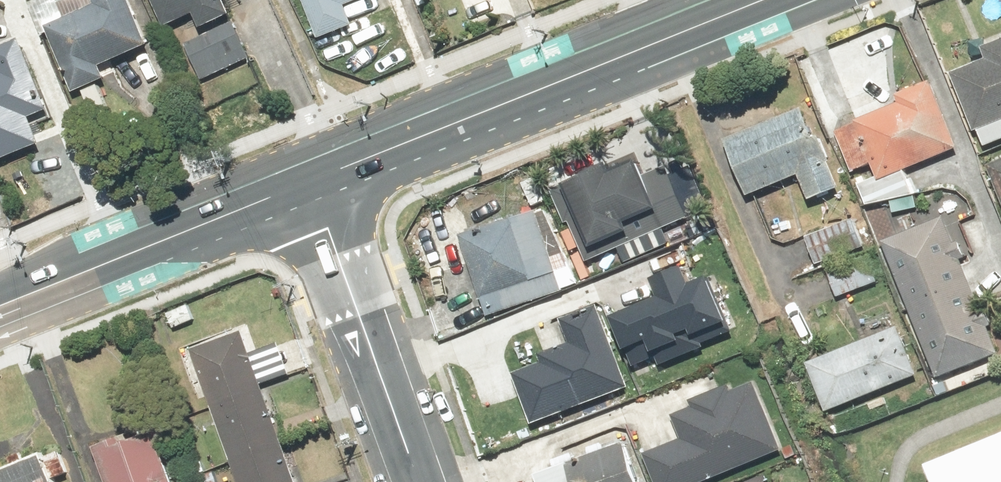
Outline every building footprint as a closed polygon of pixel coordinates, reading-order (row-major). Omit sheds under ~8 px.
[(55,32),(80,90),(114,76),(109,64),(159,43),(141,0),(38,0),(35,2),(49,35),(55,32)] [(230,12),(239,8),(236,0),(159,0),(170,23),(183,17),(211,75),(250,56),(230,12)] [(322,36),(359,23),(352,1),(356,0),(309,0),(322,36)] [(0,70),(0,160),(50,139),(42,120),(62,111),(31,37),(1,50),(8,67),(0,70)] [(996,55),(957,72),(988,144),(1000,138),(1000,39),(991,43),(996,55)] [(838,128),(870,203),(922,192),(911,167),(964,144),(935,76),(900,91),(904,100),(838,128)] [(733,137),(755,191),(763,188),(774,217),(795,209),(784,180),(805,171),(816,197),(847,184),(836,157),(840,155),(819,102),(733,137)] [(991,165),(1000,188),(1000,161),(991,165)] [(610,182),(614,193),(573,211),(594,258),(622,246),(629,261),(675,241),(669,226),(712,208),(695,167),(655,184),(648,166),(610,182)] [(542,175),(524,183),(535,206),(552,198),(542,175)] [(556,217),(546,221),(541,207),(466,234),(494,313),(570,286),(559,256),(568,252),(556,217)] [(889,240),(941,376),(1000,353),(1000,347),(951,216),(889,240)] [(868,245),(858,219),(810,237),(820,263),(868,245)] [(882,279),(872,255),(834,270),(844,295),(882,279)] [(645,366),(738,325),(719,281),(700,290),(691,269),(665,280),(674,301),(626,322),(645,366)] [(170,308),(177,328),(201,319),(194,300),(170,308)] [(636,384),(604,301),(567,315),(576,340),(546,352),(549,358),(519,370),(540,422),(586,404),(590,415),(635,398),(631,386),(636,384)] [(924,372),(904,324),(815,361),(835,409),(924,372)] [(244,481),(304,481),(249,328),(195,347),(244,481)] [(789,448),(761,379),(733,391),(730,385),(696,399),(699,406),(681,413),(690,436),(651,452),(664,481),(705,481),(789,448)] [(101,443),(116,481),(186,481),(164,426),(135,438),(132,431),(101,443)] [(636,439),(543,474),(546,481),(651,481),(636,439)] [(917,475),(920,481),(1000,481),(1000,441),(917,475)] [(50,450),(0,469),(0,481),(62,481),(50,450)] [(749,481),(776,481),(772,472),(749,481)]
